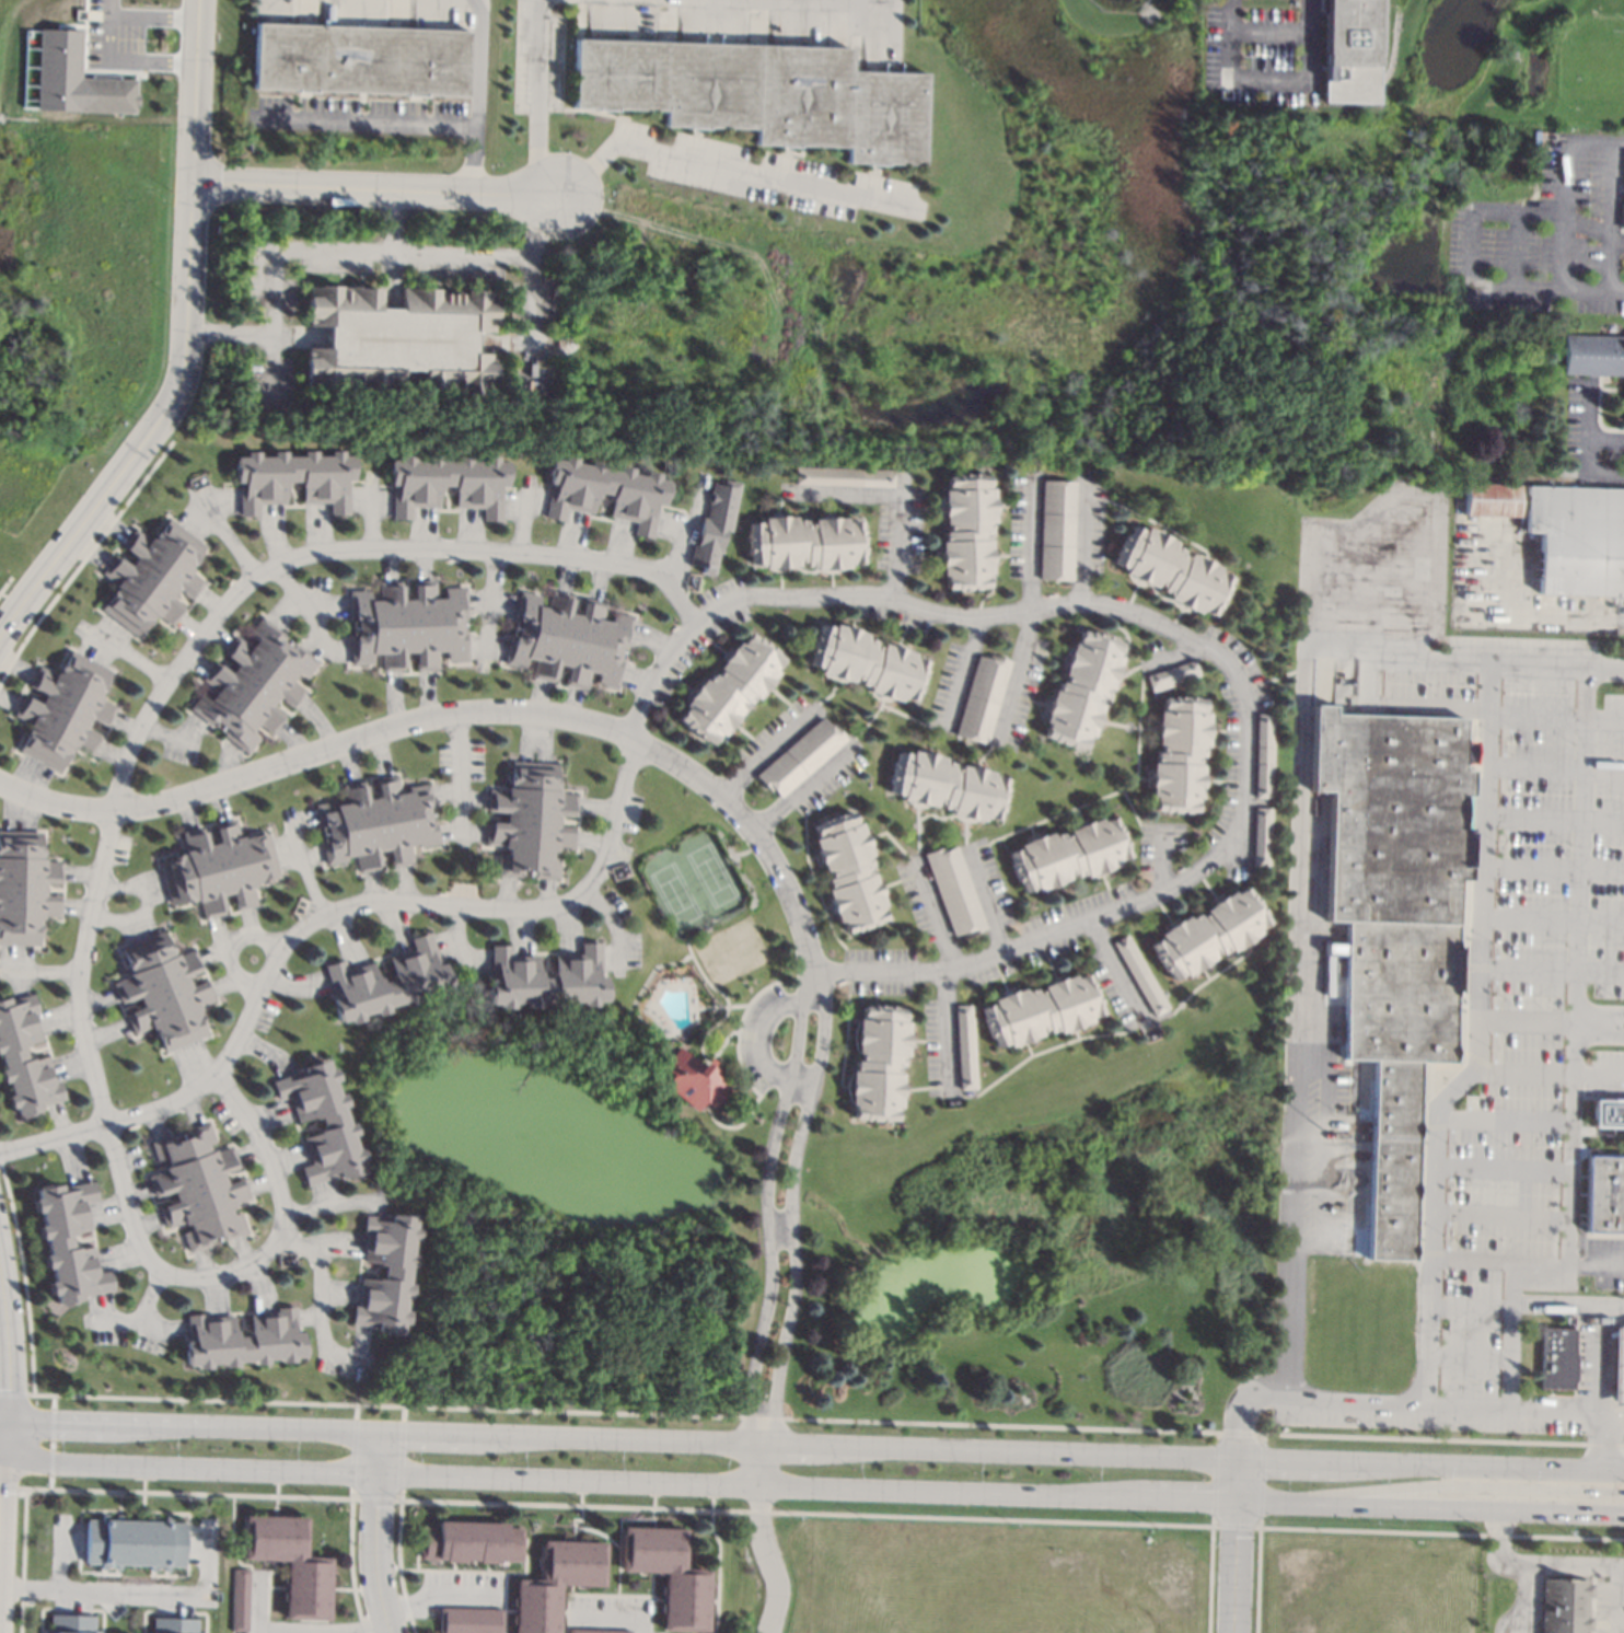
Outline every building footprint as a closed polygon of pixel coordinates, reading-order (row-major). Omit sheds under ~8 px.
[(1321,11),(1322,0),(1381,0),(1378,66),(1323,63),(1325,11),(1321,11)] [(416,28),(468,31),(468,32),(466,97),(254,89),(256,23),(416,28)] [(847,47),(846,71),(900,72),(926,73),(923,166),(845,164),(845,149),(754,146),(755,132),(663,129),(664,112),(572,108),(576,38),(847,47)] [(136,95),(139,95),(138,106),(136,106),(136,114),(74,113),(74,111),(76,80),(76,79),(106,79),(120,80),(136,80),(137,80),(136,95)] [(381,288),(380,309),(402,309),(402,288),(439,289),(439,293),(460,294),(460,290),(496,291),(496,302),(497,302),(497,327),(476,326),(476,331),(475,352),(475,354),(495,354),(494,393),(484,393),(484,395),(421,393),(422,371),(402,370),(401,392),(388,392),(388,393),(363,393),(363,390),(337,389),(337,391),(315,390),(315,389),(308,389),(308,379),(305,379),(306,358),(309,358),(309,348),(328,348),(328,329),(328,326),(311,326),(311,319),(308,319),(309,297),(310,297),(311,288),(318,288),(318,286),(340,287),(340,291),(346,291),(347,288),(349,288),(349,287),(381,288)] [(1565,335),(1623,336),(1623,375),(1604,375),(1604,377),(1599,377),(1588,375),(1588,374),(1564,374),(1565,335)] [(344,456),(353,456),(353,458),(355,458),(355,473),(352,473),(352,480),(344,480),(344,484),(350,484),(350,486),(350,513),(350,514),(333,514),(332,514),(332,502),(305,502),(304,502),(304,488),(301,488),(302,482),(289,482),(288,488),(287,488),(287,502),(285,502),(259,502),(259,517),(258,517),(241,517),(241,514),(242,487),(242,482),(236,482),(236,472),(234,471),(234,460),(235,460),(235,456),(246,456),(246,452),(259,452),(259,456),(274,458),(274,452),(287,452),(287,458),(303,458),(303,452),(316,452),(316,456),(330,456),(330,451),(344,451),(344,456)] [(498,458),(498,461),(508,462),(508,464),(509,464),(508,480),(507,480),(506,487),(498,487),(498,490),(503,490),(503,491),(502,520),(502,522),(486,522),(483,521),(484,508),(459,507),(456,507),(456,491),(454,491),(455,487),(442,487),(442,491),(440,491),(440,507),(438,507),(413,507),(413,520),(411,520),(394,519),(394,517),(395,490),(395,485),(390,485),(390,478),(388,478),(390,462),(391,462),(391,460),(399,460),(399,455),(414,455),(414,461),(428,461),(428,456),(441,456),(440,461),(457,461),(457,456),(471,456),(471,461),(484,461),(484,456),(498,458)] [(577,459),(576,463),(589,465),(590,461),(603,463),(602,468),(619,472),(620,467),(633,470),(631,475),(645,477),(646,472),(660,474),(659,479),(668,482),(666,485),(669,485),(666,498),(664,498),(663,506),(654,503),(653,508),(658,509),(658,510),(652,536),(652,538),(635,535),(634,535),(637,522),(612,518),(610,517),(612,502),(610,502),(611,496),(599,494),(598,499),(595,499),(593,513),(591,513),(566,508),(564,521),(562,521),(545,518),(552,484),(549,483),(548,483),(549,476),(548,476),(552,461),(553,462),(554,459),(561,461),(562,455),(577,459)] [(989,498),(994,498),(994,513),(990,513),(990,533),(986,533),(987,548),(991,548),(991,565),(987,565),(988,586),(948,588),(947,566),(942,566),(941,549),(946,549),(944,532),(950,532),(949,516),(944,516),(943,499),(949,499),(948,477),(988,476),(989,498)] [(741,484),(732,530),(726,529),(721,551),(722,551),(722,554),(719,553),(715,577),(700,575),(701,568),(689,566),(694,545),(697,545),(703,519),(707,520),(709,503),(708,503),(708,500),(710,500),(710,497),(709,497),(710,491),(711,491),(714,482),(724,484),(726,480),(741,484)] [(1045,480),(1076,482),(1077,482),(1076,532),(1074,580),(1072,580),(1042,579),(1040,579),(1043,480),(1045,480)] [(1528,486),(1623,489),(1623,597),(1619,597),(1540,593),(1542,533),(1527,533),(1528,506),(1527,506),(1520,505),(1520,517),(1494,516),(1466,514),(1468,485),(1468,484),(1521,485),(1520,498),(1528,498),(1528,486)] [(787,521),(804,520),(804,524),(822,524),(822,520),(837,519),(837,523),(860,521),(862,563),(839,564),(840,568),(824,569),(824,565),(807,566),(805,561),(789,563),(789,567),(774,568),(774,564),(752,565),(749,523),(770,522),(770,518),(787,517),(787,521)] [(175,524),(201,543),(208,548),(192,571),(206,582),(205,584),(195,598),(193,601),(181,591),(174,600),(187,610),(185,612),(175,625),(174,627),(159,616),(150,627),(148,625),(139,637),(134,634),(106,613),(101,610),(118,586),(103,576),(105,572),(115,559),(117,556),(123,560),(128,553),(119,546),(121,543),(130,530),(134,526),(154,541),(170,520),(175,524)] [(1152,535),(1155,532),(1170,540),(1168,543),(1183,551),(1182,554),(1196,561),(1198,558),(1213,565),(1211,569),(1230,578),(1214,615),(1193,605),(1191,610),(1176,603),(1179,599),(1162,591),(1164,587),(1149,579),(1147,583),(1133,577),(1135,574),(1115,564),(1133,526),(1152,535)] [(436,599),(445,599),(444,588),(466,588),(466,591),(467,613),(467,617),(465,617),(465,632),(467,632),(468,636),(468,658),(468,661),(448,662),(448,651),(438,651),(438,670),(436,670),(418,670),(417,670),(416,652),(405,652),(405,671),(403,671),(385,671),(383,671),(383,653),(373,653),(373,664),(352,664),(352,662),(352,639),(351,617),(351,595),(350,591),(371,591),(371,600),(382,600),(381,583),(383,582),(399,582),(403,582),(403,600),(415,600),(414,583),(416,583),(424,583),(424,581),(433,580),(436,580),(436,599)] [(570,597),(567,611),(566,614),(570,615),(569,619),(581,623),(583,615),(581,614),(585,600),(603,604),(602,606),(599,621),(604,623),(603,627),(610,628),(612,619),(630,624),(630,625),(626,641),(623,640),(622,645),(619,645),(616,658),(618,658),(617,662),(622,663),(622,664),(617,681),(599,676),(601,669),(594,667),(593,672),(589,671),(585,688),(584,688),(568,684),(567,684),(569,671),(570,671),(571,665),(567,664),(568,661),(556,658),(554,665),(555,665),(552,680),(534,676),(538,659),(534,658),(535,653),(529,652),(526,661),(508,656),(512,639),(512,638),(515,639),(517,636),(519,637),(522,623),(519,622),(520,618),(515,617),(520,600),(538,604),(536,613),(544,614),(545,610),(548,611),(553,592),(570,597)] [(265,621),(282,634),(301,648),(318,661),(321,662),(308,680),(300,674),(293,682),(308,693),(308,694),(297,708),(295,709),(281,698),(274,707),(288,718),(286,720),(276,734),(274,737),(259,726),(255,732),(263,738),(248,755),(245,752),(228,740),(210,726),(193,711),(189,709),(202,692),(208,696),(212,690),(202,682),(205,679),(214,665),(218,662),(228,670),(233,662),(221,653),(223,651),(233,638),(236,635),(252,647),(256,639),(250,634),(262,617),(265,621)] [(844,630),(845,627),(860,632),(859,635),(874,640),(873,645),(890,650),(892,646),(906,650),(905,655),(927,661),(915,700),(892,694),(891,698),(878,694),(879,690),(861,685),(862,680),(846,675),(845,679),(831,674),(832,671),(810,664),(823,625),(844,630)] [(1121,644),(1114,664),(1118,665),(1114,682),(1110,680),(1104,697),(1100,696),(1095,711),(1100,713),(1095,728),(1091,727),(1084,748),(1045,737),(1052,715),(1047,714),(1052,698),(1056,699),(1062,682),(1066,684),(1070,669),(1066,667),(1070,651),(1076,652),(1081,632),(1121,644)] [(782,659),(768,676),(772,680),(762,692),(759,690),(747,704),(744,700),(734,714),(738,716),(728,729),(724,727),(710,744),(678,719),(693,702),(688,698),(699,686),(703,688),(714,674),(717,677),(727,664),(722,661),(733,649),(736,651),(751,634),(782,659)] [(78,653),(108,669),(114,672),(101,697),(119,707),(117,710),(109,726),(108,727),(94,719),(90,728),(103,736),(102,739),(94,754),(92,756),(74,748),(61,774),(56,771),(24,755),(20,753),(34,726),(13,716),(14,714),(22,698),(25,693),(39,699),(43,693),(27,685),(28,683),(36,669),(38,664),(59,674),(71,650),(78,653)] [(1010,661),(1012,661),(988,744),(955,734),(955,733),(978,656),(989,659),(990,655),(1010,661)] [(1196,661),(1200,676),(1178,684),(1152,692),(1148,677),(1147,675),(1196,660),(1196,661)] [(1205,722),(1208,722),(1208,738),(1204,738),(1204,755),(1198,755),(1198,773),(1203,773),(1202,788),(1198,788),(1197,810),(1156,810),(1157,787),(1152,787),(1152,786),(1152,772),(1157,772),(1157,753),(1162,753),(1162,737),(1158,737),(1158,720),(1163,721),(1163,699),(1205,700),(1205,722)] [(1315,705),(1327,706),(1334,706),(1335,706),(1335,714),(1464,718),(1463,769),(1473,771),(1472,797),(1462,797),(1460,867),(1470,867),(1469,881),(1460,880),(1453,1063),(1419,1062),(1413,1260),(1413,1261),(1367,1260),(1368,1256),(1374,1059),(1343,1058),(1348,922),(1327,920),(1332,791),(1312,790),(1314,705),(1315,705)] [(1274,751),(1274,798),(1271,798),(1255,798),(1257,714),(1274,714),(1275,714),(1274,751)] [(823,717),(843,741),(844,742),(812,771),(780,798),(779,797),(759,775),(758,773),(822,717),(823,717)] [(920,756),(921,753),(937,756),(936,760),(953,764),(953,767),(968,772),(970,767),(986,771),(985,775),(1007,779),(998,820),(976,814),(975,819),(960,815),(961,812),(943,808),(944,803),(927,800),(927,804),(912,801),(912,797),(890,792),(898,752),(920,756)] [(519,763),(553,765),(555,765),(554,785),(552,785),(552,791),(558,792),(557,796),(576,797),(575,814),(561,814),(561,812),(556,811),(556,816),(552,816),(550,830),(559,830),(559,829),(573,830),(573,831),(572,846),(572,848),(555,846),(554,850),(550,850),(549,858),(558,859),(557,878),(541,877),(540,877),(540,872),(536,872),(536,870),(518,869),(518,876),(517,876),(501,875),(499,873),(500,856),(509,856),(510,848),(506,848),(506,844),(487,843),(487,842),(488,826),(488,824),(501,825),(501,826),(508,826),(508,823),(511,823),(512,809),(489,808),(490,794),(491,790),(509,791),(509,789),(515,790),(517,783),(512,783),(513,764),(517,764),(517,763),(519,763)] [(401,800),(411,798),(410,789),(428,786),(429,787),(431,803),(428,803),(430,811),(428,811),(429,822),(431,822),(431,825),(436,824),(436,825),(438,842),(420,845),(419,837),(411,838),(411,843),(408,844),(410,861),(394,864),(393,864),(391,852),(392,852),(392,846),(387,847),(386,843),(374,845),(375,854),(376,854),(380,868),(378,868),(362,871),(359,871),(356,858),(328,864),(327,861),(324,847),(320,823),(316,809),(316,807),(347,800),(345,787),(347,787),(362,784),(364,784),(367,798),(364,798),(366,807),(379,804),(378,799),(382,799),(381,792),(379,792),(376,780),(378,780),(395,777),(396,777),(401,800)] [(1271,808),(1273,808),(1272,837),(1271,867),(1254,867),(1255,808),(1271,808)] [(860,833),(863,832),(869,846),(866,847),(872,866),(867,867),(873,883),(878,882),(883,895),(879,896),(886,918),(847,933),(839,911),(835,913),(830,899),(834,896),(827,879),(832,878),(825,861),(822,864),(816,849),(821,847),(814,827),(852,813),(860,833)] [(1129,856),(1107,865),(1110,869),(1095,875),(1093,870),(1078,877),(1076,872),(1059,879),(1060,882),(1047,888),(1046,883),(1025,892),(1010,853),(1030,845),(1029,841),(1043,835),(1045,838),(1062,832),(1064,837),(1079,831),(1078,826),(1092,821),(1093,825),(1113,816),(1129,856)] [(241,838),(268,831),(270,838),(279,871),(281,878),(252,885),(257,905),(255,905),(243,910),(237,911),(232,894),(221,897),(225,914),(223,914),(207,918),(205,919),(199,900),(199,899),(173,906),(171,901),(162,868),(160,860),(188,853),(183,833),(185,832),(200,827),(204,827),(209,846),(220,843),(214,825),(218,824),(233,820),(235,819),(241,838)] [(34,946),(0,945),(0,831),(3,832),(37,832),(45,833),(45,860),(62,861),(62,866),(62,882),(62,883),(49,882),(48,895),(62,895),(61,899),(61,914),(61,917),(45,916),(44,946),(34,946)] [(958,848),(987,928),(986,928),(966,936),(965,931),(955,935),(954,936),(925,854),(946,846),(947,850),(958,846),(958,848)] [(1269,923),(1250,935),(1252,938),(1240,947),(1238,943),(1221,953),(1219,950),(1205,959),(1207,963),(1195,971),(1193,968),(1173,980),(1151,945),(1170,933),(1168,928),(1181,920),(1183,924),(1197,914),(1200,918),(1215,910),(1211,904),(1225,896),(1227,900),(1246,888),(1269,923)] [(176,958),(184,959),(199,959),(202,966),(205,971),(188,977),(192,987),(208,981),(209,984),(216,998),(216,1000),(199,1007),(210,1034),(202,1036),(171,1050),(165,1052),(154,1026),(134,1034),(134,1032),(128,1018),(126,1015),(143,1008),(139,996),(121,1003),(121,1001),(115,986),(114,983),(134,975),(123,948),(128,946),(160,933),(165,930),(176,958)] [(429,936),(437,960),(439,964),(443,963),(451,987),(442,989),(443,994),(429,998),(428,994),(414,998),(416,1003),(404,1007),(403,1001),(385,1007),(386,1012),(375,1016),(374,1009),(359,1015),(360,1019),(350,1023),(348,1019),(337,1023),(333,1011),(335,1010),(330,998),(335,997),(334,994),(325,969),(324,966),(341,960),(344,960),(349,975),(364,970),(363,966),(369,964),(372,963),(376,977),(379,977),(381,982),(392,978),(390,973),(394,972),(388,958),(392,957),(396,956),(397,959),(415,953),(410,940),(413,939),(428,934),(429,936)] [(1151,975),(1170,1007),(1169,1008),(1155,1017),(1113,942),(1128,934),(1151,975)] [(601,947),(602,970),(602,976),(605,975),(605,983),(607,983),(607,1000),(596,1000),(596,1005),(583,1006),(583,1001),(568,1003),(568,1007),(556,1008),(556,1001),(538,1003),(538,1008),(526,1009),(525,1004),(511,1005),(512,1008),(499,1008),(499,1005),(487,1005),(486,978),(491,978),(491,973),(490,950),(490,946),(509,946),(510,945),(511,961),(526,961),(526,957),(534,956),(537,956),(538,971),(540,971),(540,976),(552,976),(552,972),(554,971),(554,956),(558,954),(560,954),(560,961),(582,960),(581,943),(582,943),(601,942),(601,947)] [(1101,1014),(1079,1021),(1081,1026),(1067,1031),(1066,1027),(1048,1033),(1047,1029),(1031,1034),(1032,1038),(1019,1043),(1017,1039),(996,1047),(982,1008),(1002,1000),(1000,996),(1001,996),(1016,991),(1017,995),(1034,988),(1035,993),(1052,987),(1049,983),(1064,977),(1066,982),(1087,974),(1101,1014)] [(19,1116),(0,1053),(0,998),(1,1000),(9,998),(11,1007),(14,1006),(12,1000),(16,999),(30,995),(34,994),(39,1011),(35,1014),(42,1036),(43,1041),(28,1044),(30,1047),(23,1049),(26,1059),(33,1058),(34,1061),(48,1056),(49,1061),(56,1082),(60,1081),(60,1082),(65,1097),(62,1098),(47,1102),(39,1104),(42,1112),(20,1119),(20,1116),(19,1116)] [(974,1041),(976,1089),(975,1089),(959,1090),(955,1005),(956,1005),(973,1004),(974,1041)] [(905,1010),(905,1032),(908,1032),(908,1047),(903,1047),(903,1065),(897,1065),(897,1082),(902,1082),(901,1097),(896,1097),(895,1119),(854,1117),(855,1095),(850,1095),(851,1079),(856,1079),(857,1062),(862,1062),(862,1044),(858,1044),(858,1029),(862,1029),(863,1008),(905,1010)] [(703,1066),(710,1057),(715,1062),(708,1069),(730,1088),(712,1109),(705,1102),(696,1112),(664,1084),(672,1075),(662,1067),(680,1046),(703,1066)] [(328,1069),(333,1067),(337,1080),(333,1081),(336,1096),(343,1093),(346,1107),(343,1108),(347,1124),(352,1123),(355,1134),(352,1135),(356,1149),(360,1148),(363,1160),(360,1161),(362,1170),(350,1173),(347,1174),(339,1177),(338,1175),(332,1177),(308,1183),(306,1183),(302,1169),(302,1168),(309,1167),(312,1166),(305,1140),(304,1137),(317,1134),(316,1132),(322,1130),(318,1117),(312,1119),(312,1116),(298,1120),(297,1119),(291,1097),(277,1100),(277,1099),(272,1082),(278,1080),(298,1075),(304,1074),(302,1068),(326,1062),(328,1069)] [(1592,1100),(1623,1101),(1623,1127),(1592,1126),(1592,1100)] [(213,1142),(204,1145),(208,1157),(231,1148),(232,1151),(237,1166),(237,1168),(220,1173),(223,1185),(243,1180),(243,1182),(248,1196),(248,1197),(232,1203),(234,1211),(229,1213),(231,1217),(240,1214),(245,1231),(243,1232),(229,1237),(229,1234),(228,1234),(209,1240),(210,1244),(207,1246),(193,1250),(192,1250),(185,1232),(192,1230),(188,1219),(167,1226),(162,1211),(162,1209),(181,1203),(176,1188),(156,1194),(152,1179),(151,1177),(167,1171),(164,1160),(160,1161),(159,1161),(153,1144),(154,1144),(170,1138),(171,1138),(173,1144),(193,1137),(190,1131),(193,1130),(207,1124),(208,1124),(213,1142)] [(1587,1155),(1584,1231),(1623,1232),(1623,1156),(1587,1155)] [(97,1201),(85,1203),(91,1228),(91,1230),(77,1234),(77,1237),(70,1238),(72,1249),(79,1248),(80,1249),(94,1247),(94,1250),(98,1273),(111,1272),(114,1287),(111,1288),(86,1293),(81,1294),(82,1302),(60,1306),(60,1304),(58,1305),(36,1189),(38,1189),(37,1186),(53,1183),(53,1186),(60,1185),(61,1194),(66,1193),(63,1188),(68,1186),(91,1182),(94,1182),(97,1201)] [(416,1215),(415,1228),(418,1228),(417,1239),(413,1239),(411,1254),(416,1254),(414,1266),(409,1266),(408,1284),(411,1285),(410,1297),(406,1296),(405,1310),(409,1311),(408,1323),(403,1323),(402,1334),(379,1332),(379,1324),(372,1323),(357,1322),(353,1321),(355,1308),(355,1306),(363,1306),(364,1296),(361,1296),(362,1283),(362,1278),(379,1279),(379,1278),(384,1279),(385,1267),(379,1267),(379,1263),(364,1262),(364,1259),(367,1235),(363,1235),(363,1234),(364,1215),(372,1216),(385,1217),(391,1218),(391,1217),(398,1218),(398,1215),(414,1217),(414,1214),(416,1215)] [(295,1310),(298,1327),(298,1330),(294,1330),(294,1333),(304,1333),(304,1340),(303,1340),(304,1355),(293,1355),(293,1357),(282,1358),(282,1363),(268,1364),(267,1359),(255,1360),(255,1365),(237,1366),(237,1362),(224,1363),(225,1367),(211,1368),(211,1365),(198,1366),(198,1369),(188,1370),(188,1365),(186,1366),(185,1350),(187,1350),(187,1342),(195,1341),(195,1337),(189,1337),(189,1335),(188,1319),(187,1316),(205,1313),(207,1313),(207,1319),(231,1317),(234,1316),(235,1332),(237,1331),(239,1337),(251,1336),(251,1331),(252,1331),(251,1314),(254,1314),(278,1312),(278,1308),(295,1307),(295,1310)] [(1611,1402),(1623,1402),(1623,1324),(1612,1324),(1611,1402)] [(1574,1330),(1574,1352),(1575,1352),(1574,1381),(1573,1381),(1571,1390),(1539,1388),(1541,1329),(1574,1330)] [(271,1514),(270,1517),(280,1518),(280,1514),(288,1514),(288,1516),(308,1517),(305,1556),(330,1557),(330,1561),(328,1620),(285,1619),(287,1561),(243,1559),(245,1516),(263,1516),(263,1513),(271,1514)] [(107,1514),(107,1518),(116,1518),(116,1515),(120,1515),(120,1522),(151,1524),(151,1516),(156,1516),(155,1519),(164,1520),(165,1516),(171,1516),(171,1521),(185,1521),(185,1525),(184,1557),(184,1563),(184,1565),(167,1565),(167,1571),(163,1571),(163,1568),(154,1568),(154,1571),(149,1571),(149,1568),(119,1567),(119,1570),(115,1568),(115,1567),(106,1566),(106,1570),(100,1570),(100,1564),(84,1564),(84,1560),(85,1554),(86,1522),(86,1518),(101,1519),(102,1514),(107,1514)] [(504,1528),(522,1528),(521,1561),(504,1561),(497,1561),(497,1563),(477,1563),(477,1560),(464,1560),(464,1562),(443,1562),(443,1559),(437,1559),(420,1557),(420,1525),(438,1526),(438,1521),(504,1524),(504,1528)] [(684,1529),(683,1568),(707,1570),(707,1571),(707,1579),(705,1632),(662,1630),(664,1573),(620,1571),(620,1568),(622,1527),(684,1529)] [(558,1585),(557,1632),(513,1632),(514,1578),(540,1579),(541,1566),(541,1540),(603,1542),(603,1567),(602,1586),(558,1585)] [(233,1570),(250,1570),(247,1631),(232,1631),(233,1570)] [(1585,1630),(1585,1632),(1539,1632),(1541,1591),(1542,1579),(1576,1580),(1587,1580),(1587,1583),(1591,1584),(1591,1593),(1591,1597),(1587,1597),(1586,1617),(1590,1617),(1590,1630),(1585,1630)] [(501,1610),(500,1632),(438,1632),(439,1617),(440,1607),(501,1610)] [(100,1631),(100,1632),(45,1632),(45,1629),(50,1629),(50,1614),(55,1614),(91,1615),(95,1615),(94,1630),(100,1631)] [(197,1619),(197,1632),(148,1632),(152,1632),(153,1617),(158,1617),(193,1619),(197,1619)]
